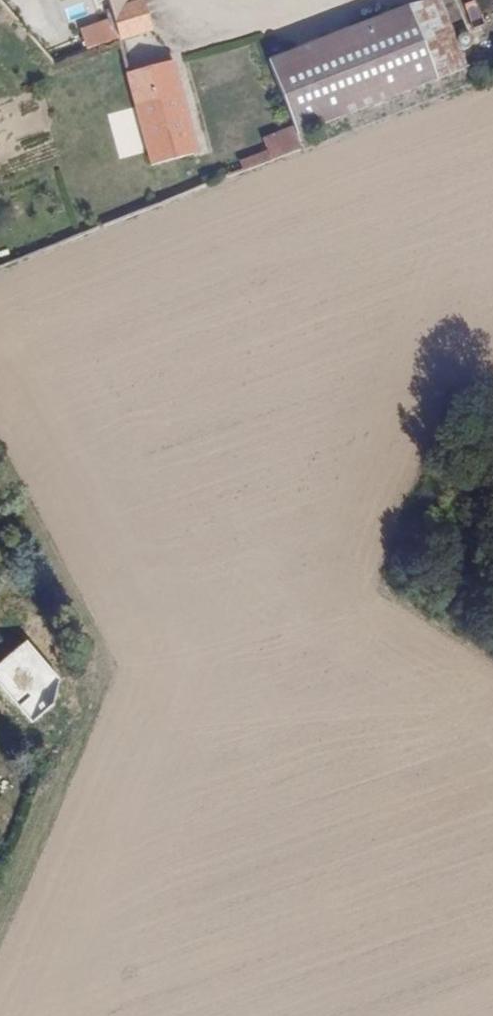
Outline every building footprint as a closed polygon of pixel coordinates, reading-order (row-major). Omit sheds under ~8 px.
[(141,15),(133,17),(126,0),(107,0),(103,1),(109,20),(117,49),(122,46),(147,36),(141,15)] [(430,79),(409,14),(271,54),(289,125),(430,79)] [(201,164),(180,94),(169,69),(127,84),(151,174),(180,163),(186,170),(201,164)] [(299,163),(291,142),(263,152),(265,162),(245,170),(245,173),(248,182),(299,163)]
